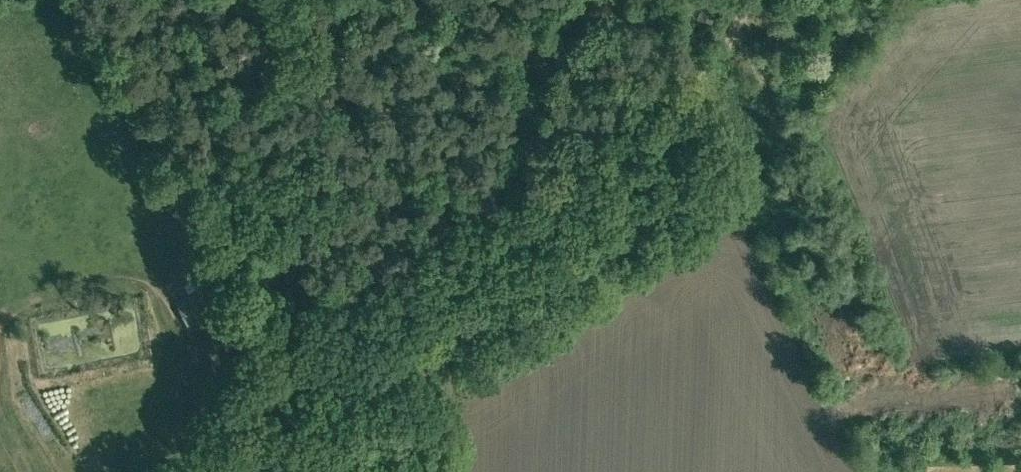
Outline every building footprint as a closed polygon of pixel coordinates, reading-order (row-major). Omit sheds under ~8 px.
[(598,32),(615,9),(603,0),(570,0),(566,6),(598,32)] [(175,298),(187,324),(229,304),(217,278),(175,298)] [(206,457),(191,471),(221,471),(206,457)]
